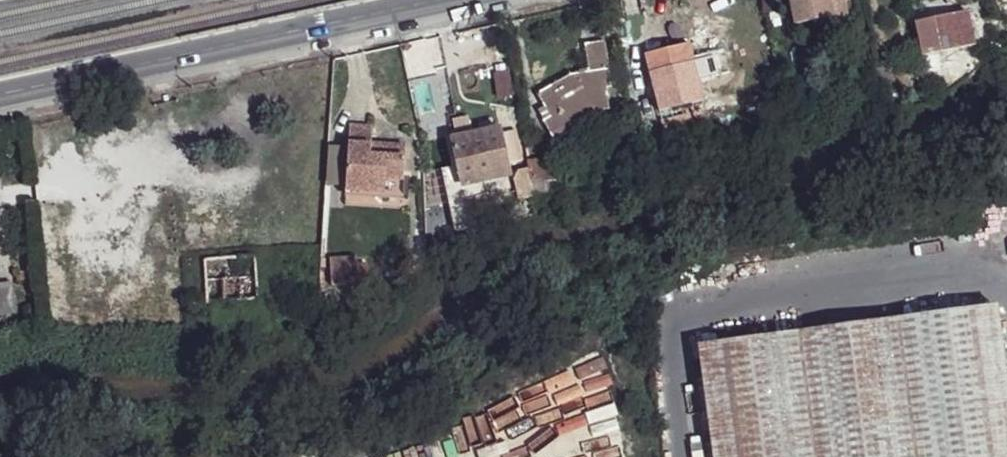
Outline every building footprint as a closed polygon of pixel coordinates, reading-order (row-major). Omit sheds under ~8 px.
[(765,10),(779,7),(778,0),(763,0),(765,10)] [(795,28),(820,22),(823,37),(841,33),(838,18),(844,17),(841,2),(850,1),(850,0),(789,0),(795,28)] [(916,23),(924,56),(925,56),(930,76),(952,71),(963,69),(959,50),(975,46),(968,12),(916,23)] [(537,94),(544,107),(550,117),(543,120),(542,121),(554,141),(574,130),(570,123),(591,111),(610,109),(606,86),(612,86),(605,41),(585,44),(589,72),(571,74),(537,94)] [(644,55),(651,85),(642,88),(646,101),(655,99),(658,112),(704,99),(690,43),(644,55)] [(963,69),(952,71),(953,79),(965,77),(963,69)] [(704,99),(708,119),(727,115),(722,95),(704,99)] [(708,119),(704,99),(658,112),(663,131),(708,119)] [(543,120),(550,117),(544,107),(538,110),(543,120)] [(349,125),(346,191),(384,193),(385,180),(403,182),(406,146),(379,145),(378,153),(370,153),(371,144),(372,126),(349,125)] [(451,138),(462,187),(511,176),(499,127),(451,138)] [(379,145),(371,144),(370,153),(378,153),(379,145)] [(546,160),(527,162),(528,169),(532,196),(533,197),(551,194),(546,160)] [(512,173),(518,199),(532,196),(528,169),(512,173)] [(403,182),(385,180),(384,193),(403,194),(403,182)] [(202,258),(206,305),(259,301),(255,254),(202,258)] [(330,258),(332,286),(358,284),(356,256),(330,258)] [(0,283),(0,314),(15,312),(11,281),(0,283)] [(712,456),(1006,456),(1006,374),(998,305),(697,345),(712,456)]
